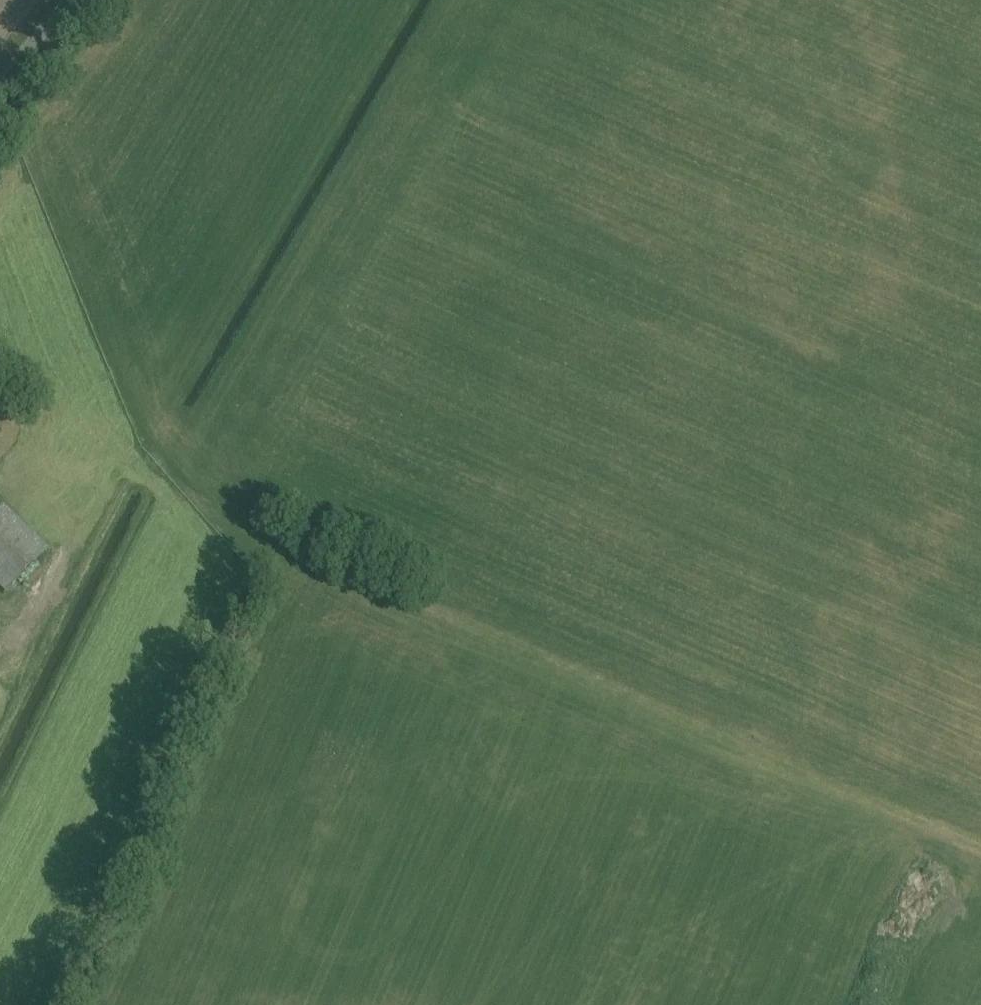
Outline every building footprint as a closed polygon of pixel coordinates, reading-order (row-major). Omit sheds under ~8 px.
[(69,486),(58,496),(65,504),(76,495),(69,486)] [(10,498),(0,508),(0,587),(7,594),(50,550),(13,514),(19,507),(10,498)]
